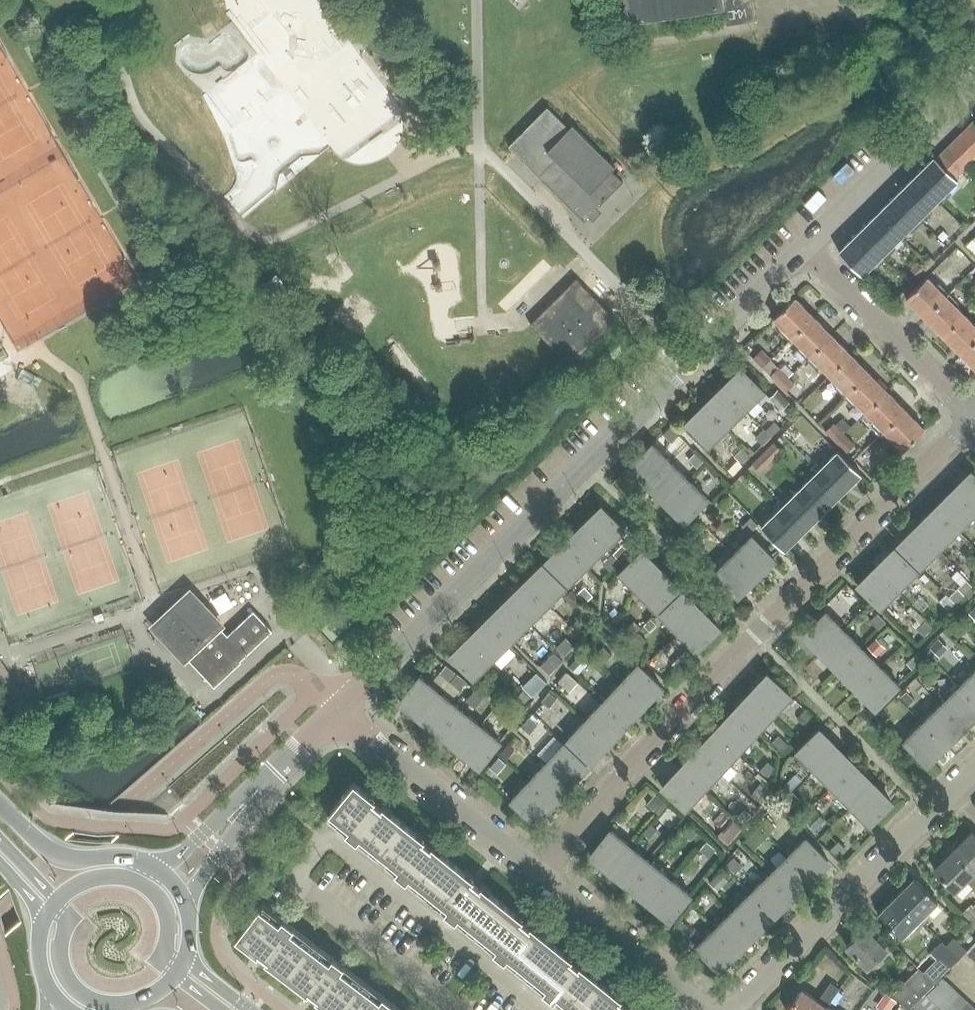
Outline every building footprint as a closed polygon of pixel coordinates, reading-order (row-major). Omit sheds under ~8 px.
[(651,16),(657,15),(723,5),(725,19),(726,24),(755,19),(752,0),(624,0),(627,20),(641,18),(651,16)] [(615,166),(572,124),(569,128),(547,107),(509,146),(584,220),(623,181),(612,170),(615,166)] [(974,120),(956,138),(974,157),(974,120)] [(946,148),(965,168),(974,157),(956,138),(946,148)] [(936,158),(935,159),(954,178),(955,177),(965,168),(946,148),(936,158)] [(937,200),(957,179),(955,177),(954,178),(935,159),(936,158),(934,156),(914,177),(937,200)] [(918,218),(937,200),(914,177),(895,195),(918,218)] [(900,237),(918,218),(895,195),(877,214),(900,237)] [(881,255),(900,237),(877,214),(858,232),(881,255)] [(858,232),(839,252),(862,275),(881,255),(858,232)] [(966,246),(974,254),(974,236),(966,246)] [(921,258),(929,266),(934,261),(926,253),(921,258)] [(916,263),(924,271),(929,266),(921,258),(916,263)] [(916,263),(911,268),(919,276),(924,271),(916,263)] [(276,274),(267,282),(274,289),(282,282),(282,281),(276,274)] [(927,277),(906,297),(925,316),(946,296),(927,277)] [(530,324),(570,364),(615,319),(576,279),(530,324)] [(946,296),(925,316),(943,335),(964,314),(946,296)] [(773,318),(792,337),(813,316),(794,297),(773,318)] [(943,335),(962,354),(974,340),(974,325),(964,314),(943,335)] [(813,316),(792,337),(811,355),(832,335),(813,316)] [(832,335),(811,355),(811,356),(801,366),(815,380),(825,370),(829,374),(850,353),(832,335)] [(962,354),(974,367),(974,340),(962,354)] [(753,357),(752,358),(761,367),(762,366),(771,358),(762,349),(753,357)] [(850,353),(829,374),(847,393),(869,372),(850,353)] [(770,375),(776,380),(784,372),(778,367),(770,375)] [(741,370),(723,387),(745,409),(763,392),(764,391),(742,368),(740,369),(741,370)] [(776,380),(781,385),(789,378),(784,372),(776,380)] [(869,372),(847,393),(866,412),(887,391),(869,372)] [(781,385),(786,391),(794,383),(789,378),(781,385)] [(745,409),(723,387),(705,405),(727,427),(745,409)] [(777,390),(769,397),(782,410),(789,402),(790,402),(777,389),(777,390)] [(887,391),(866,412),(884,430),(905,409),(887,391)] [(727,427),(705,405),(688,422),(687,422),(686,423),(709,446),(710,445),(709,444),(727,427)] [(905,409),(884,430),(903,449),(924,428),(905,409)] [(842,418),(835,425),(840,430),(844,433),(850,427),(842,418)] [(774,423),(766,430),(772,436),(780,428),(774,423)] [(825,431),(833,438),(840,430),(835,425),(833,423),(825,431)] [(671,426),(662,435),(671,443),(679,435),(680,435),(671,426)] [(764,430),(756,438),(763,445),(771,437),(764,430)] [(840,430),(833,438),(839,445),(847,437),(844,433),(840,430)] [(847,437),(839,445),(847,452),(854,444),(847,437)] [(768,447),(776,455),(781,450),(773,442),(768,447)] [(631,467),(649,485),(671,462),(653,445),(652,444),(630,466),(631,468),(631,467)] [(762,453),(771,461),(776,455),(768,447),(762,453)] [(743,448),(734,455),(741,463),(750,455),(743,448)] [(818,470),(841,493),(861,473),(839,450),(818,470)] [(695,452),(688,459),(697,469),(704,462),(695,452)] [(757,458),(765,466),(771,461),(762,453),(757,458)] [(752,463),(760,472),(765,466),(757,458),(752,463)] [(649,485),(667,503),(689,480),(671,462),(649,485)] [(841,493),(818,470),(800,489),(822,512),(841,493)] [(953,490),(974,512),(974,475),(972,472),(970,473),(971,473),(953,490)] [(685,521),(700,506),(708,498),(707,497),(706,498),(689,480),(667,503),(684,520),(685,521)] [(800,489),(781,507),(804,530),(822,512),(800,489)] [(953,490),(935,508),(957,531),(974,513),(974,512),(953,490)] [(601,508),(584,525),(605,547),(623,530),(624,529),(602,506),(601,508)] [(783,550),(804,530),(781,507),(761,527),(783,550)] [(957,531),(935,508),(917,527),(939,549),(957,531)] [(742,527),(749,534),(758,526),(751,518),(742,527)] [(605,547),(584,525),(565,543),(587,565),(605,547)] [(13,635),(136,590),(131,575),(109,583),(101,563),(94,565),(90,554),(75,560),(77,565),(67,569),(62,556),(46,562),(40,546),(31,550),(22,527),(0,535),(0,598),(13,635)] [(939,549),(917,527),(900,544),(899,544),(898,545),(921,567),(922,566),(939,549)] [(774,558),(773,557),(752,535),(750,537),(751,537),(733,554),(755,576),(773,559),(774,558)] [(570,582),(587,565),(565,543),(548,560),(546,561),(569,584),(570,583),(570,582)] [(622,545),(613,554),(620,561),(629,552),(622,545)] [(902,555),(895,548),(894,549),(894,550),(877,567),(898,589),(916,572),(917,571),(902,555)] [(620,574),(638,591),(660,569),(642,552),(643,552),(641,550),(619,573),(620,574)] [(755,576),(733,554),(716,571),(715,571),(714,572),(737,595),(738,594),(755,576)] [(611,555),(603,564),(611,571),(619,563),(611,555)] [(542,566),(524,583),(546,606),(564,588),(564,589),(565,587),(543,565),(542,566)] [(858,585),(865,592),(880,608),(881,607),(880,606),(898,589),(877,567),(859,584),(858,585)] [(660,569),(638,591),(655,609),(656,610),(678,588),(677,586),(677,587),(660,569)] [(960,585),(948,596),(956,604),(972,589),(974,587),(972,586),(957,570),(951,576),(960,585)] [(524,583),(506,601),(528,624),(546,606),(524,583)] [(584,587),(576,594),(582,600),(585,603),(593,596),(584,587)] [(576,594),(572,590),(564,598),(574,608),(582,600),(576,594)] [(678,632),(700,610),(683,593),(683,592),(682,591),(659,614),(660,615),(661,614),(678,632)] [(955,605),(946,594),(939,601),(949,611),(955,605)] [(273,630),(253,610),(227,634),(190,595),(157,626),(215,687),(242,661),(241,660),(273,630)] [(506,601),(488,619),(510,642),(528,624),(506,601)] [(717,627),(700,610),(678,632),(695,649),(695,650),(696,651),(719,628),(718,627),(717,627)] [(804,635),(822,652),(844,630),(826,613),(827,612),(826,611),(803,634),(804,635)] [(875,613),(868,620),(877,629),(884,622),(875,613)] [(488,619),(470,638),(492,660),(510,642),(488,619)] [(925,620),(916,629),(924,637),(933,627),(925,620)] [(634,622),(622,634),(628,640),(640,628),(634,622)] [(862,648),(844,630),(822,652),(840,670),(862,648)] [(640,636),(631,645),(637,651),(646,642),(640,636)] [(452,655),(451,656),(473,678),(475,677),(474,677),(492,660),(470,638),(452,655)] [(939,638),(930,647),(940,657),(949,648),(939,638)] [(565,639),(555,649),(564,657),(574,647),(565,639)] [(876,639),(867,647),(877,657),(885,648),(884,647),(878,641),(876,639)] [(603,647),(596,654),(605,662),(612,655),(603,647)] [(840,670),(858,689),(880,667),(862,648),(840,670)] [(685,650),(671,665),(676,670),(690,655),(685,650)] [(554,653),(540,667),(549,676),(563,662),(554,653)] [(580,654),(569,666),(578,674),(589,662),(580,654)] [(915,655),(906,663),(912,670),(921,661),(915,655)] [(661,685),(638,664),(637,665),(620,683),(643,704),(660,686),(660,687),(661,685)] [(445,666),(439,674),(449,682),(456,673),(446,665),(445,666)] [(875,706),(876,707),(899,685),(897,684),(880,667),(858,689),(875,706)] [(959,687),(974,703),(974,671),(959,687)] [(457,674),(450,683),(459,690),(466,683),(466,682),(457,674)] [(536,674),(522,689),(532,698),(546,684),(536,674)] [(566,674),(558,683),(568,693),(577,683),(566,674)] [(767,676),(750,693),(773,715),(790,697),(791,696),(768,674),(767,675),(767,676)] [(401,702),(420,717),(440,693),(421,677),(420,676),(400,701),(401,702)] [(643,704),(620,683),(603,702),(625,723),(643,704)] [(963,727),(974,715),(974,703),(959,687),(941,705),(963,727)] [(522,692),(517,698),(525,704),(530,698),(522,692)] [(907,692),(901,698),(908,706),(914,700),(907,692)] [(420,717),(440,733),(460,709),(440,693),(420,717)] [(474,693),(466,702),(473,708),(481,698),(474,693)] [(549,693),(541,702),(549,709),(557,699),(549,693)] [(773,715),(750,693),(733,712),(756,733),(773,715)] [(41,694),(33,698),(35,704),(41,720),(49,717),(43,701),(41,694)] [(625,723),(603,702),(585,721),(608,742),(625,723)] [(963,727),(941,705),(923,723),(944,745),(963,727)] [(440,733),(460,749),(480,725),(460,709),(440,733)] [(505,716),(503,719),(512,726),(519,718),(510,710),(505,716)] [(804,710),(798,717),(807,725),(813,718),(804,710)] [(756,733),(733,712),(715,731),(738,752),(756,733)] [(529,719),(522,728),(529,735),(537,725),(529,719)] [(608,742),(585,721),(568,739),(568,738),(567,740),(590,761),(592,760),(591,760),(608,742)] [(944,745),(923,723),(905,740),(905,739),(904,741),(926,763),(927,762),(944,745)] [(479,765),(480,766),(500,741),(499,740),(480,725),(460,749),(479,765)] [(797,752),(815,770),(837,748),(819,731),(820,730),(818,729),(796,752),(797,753),(797,752)] [(738,752),(715,731),(698,750),(721,771),(738,752)] [(779,734),(772,741),(782,751),(789,744),(779,734)] [(563,745),(546,762),(569,784),(586,766),(587,765),(564,743),(563,744),(563,745)] [(508,744),(500,753),(508,759),(515,750),(508,744)] [(815,770),(833,788),(855,766),(837,748),(815,770)] [(721,771),(698,750),(680,769),(703,790),(721,771)] [(499,757),(489,767),(497,774),(506,764),(499,757)] [(768,761),(759,770),(767,777),(776,768),(768,761)] [(569,784),(546,762),(529,781),(552,803),(569,784)] [(833,788),(851,806),(873,784),(855,766),(833,788)] [(703,790),(680,769),(664,786),(663,786),(662,787),(686,809),(687,808),(703,790)] [(795,773),(785,784),(786,786),(791,791),(803,780),(795,773)] [(763,779),(750,794),(762,804),(771,794),(772,787),(763,779)] [(403,820),(401,819),(400,819),(383,806),(384,805),(383,804),(382,804),(375,798),(374,796),(373,797),(356,784),(357,783),(354,781),(329,811),(349,826),(346,830),(347,832),(348,831),(356,837),(355,838),(357,839),(360,835),(379,851),(403,820)] [(552,803),(529,781),(512,799),(511,800),(534,822),(535,821),(535,820),(552,803)] [(868,824),(869,825),(892,803),(890,801),(890,802),(873,784),(851,806),(868,824)] [(780,792),(779,794),(780,796),(783,799),(791,791),(786,786),(780,792)] [(791,791),(783,799),(791,808),(800,799),(791,791)] [(654,795),(646,804),(658,814),(665,806),(654,795)] [(744,807),(736,817),(744,824),(753,815),(744,807)] [(816,811),(806,822),(815,830),(825,820),(816,811)] [(728,846),(743,828),(733,819),(723,830),(721,830),(718,834),(717,836),(728,846)] [(767,819),(760,826),(768,834),(775,827),(767,819)] [(379,851),(398,866),(395,870),(396,871),(397,870),(405,877),(404,878),(406,879),(409,875),(428,890),(452,860),(450,858),(449,859),(433,845),(432,843),(432,844),(424,838),(424,837),(423,836),(422,837),(405,823),(406,822),(403,820),(379,851)] [(651,824),(643,833),(650,838),(657,829),(651,824)] [(689,825),(681,833),(690,840),(697,832),(689,825)] [(757,828),(745,840),(754,850),(767,838),(757,828)] [(592,855),(611,870),(630,846),(611,831),(612,830),(610,829),(590,854),(592,855)] [(971,832),(971,833),(961,843),(960,843),(960,844),(962,846),(955,852),(974,873),(974,835),(971,832)] [(828,860),(806,837),(805,839),(787,856),(809,878),(827,861),(828,860)] [(707,841),(700,850),(710,857),(716,849),(707,841)] [(839,842),(830,850),(837,857),(845,848),(839,842)] [(611,870),(631,886),(650,862),(630,846),(611,870)] [(941,876),(956,891),(966,881),(974,889),(974,873),(955,852),(948,860),(946,857),(945,858),(935,869),(934,868),(934,869),(941,876)] [(809,878),(787,856),(769,874),(791,896),(809,878)] [(734,857),(726,865),(735,873),(742,866),(734,857)] [(428,890),(447,906),(444,910),(446,911),(447,910),(454,916),(453,917),(455,919),(458,915),(477,930),(502,900),(499,898),(499,899),(482,885),(482,884),(481,883),(481,884),(473,877),(472,876),(471,877),(454,863),(455,862),(452,860),(428,890)] [(631,886),(651,903),(670,878),(650,862),(631,886)] [(719,871),(708,882),(717,891),(728,881),(719,871)] [(791,896),(769,874),(751,892),(773,914),(791,896)] [(898,894),(896,896),(923,922),(925,919),(929,916),(926,913),(937,901),(914,877),(913,878),(913,879),(903,889),(902,889),(901,890),(902,890),(899,893),(899,892),(898,893),(898,894)] [(670,918),(671,919),(691,895),(690,894),(689,894),(670,878),(651,903),(670,918)] [(706,889),(699,896),(705,903),(712,896),(706,889)] [(773,914),(751,892),(733,910),(755,932),(773,914)] [(923,922),(896,896),(894,898),(894,897),(893,898),(893,899),(891,901),(890,900),(890,901),(890,902),(880,913),(879,913),(886,920),(902,937),(913,926),(916,928),(919,925),(923,922)] [(551,940),(549,938),(548,938),(531,925),(532,924),(530,923),(529,923),(522,917),(523,917),(521,915),(520,916),(503,903),(504,902),(502,900),(477,930),(497,946),(493,950),(495,951),(496,950),(504,956),(503,957),(504,958),(507,954),(527,970),(551,940)] [(970,904),(962,913),(974,925),(974,908),(970,904)] [(310,944),(290,929),(293,925),(292,924),(291,925),(283,919),(284,918),(282,916),(279,920),(259,905),(236,936),(286,975),(310,944)] [(755,932),(733,910),(715,928),(737,950),(755,932)] [(682,922),(676,928),(693,943),(699,936),(682,922)] [(737,950),(715,928),(697,946),(697,945),(696,947),(718,969),(719,968),(737,950)] [(846,946),(853,953),(868,968),(886,949),(865,928),(846,946)] [(946,945),(959,958),(966,951),(953,937),(946,944),(946,945)] [(601,979),(598,977),(597,978),(580,964),(581,964),(580,962),(579,963),(571,957),(572,956),(570,955),(570,956),(553,942),(553,941),(551,940),(527,970),(546,985),(543,989),(544,990),(545,989),(553,996),(552,997),(553,998),(557,994),(576,1009),(601,979)] [(947,970),(959,958),(946,945),(946,944),(942,940),(930,953),(947,970)] [(974,943),(967,951),(974,959),(974,944),(974,943)] [(286,975),(332,1009),(339,1009),(360,982),(341,967),(344,963),(342,962),(341,963),(333,957),(334,956),(333,955),(329,959),(310,944),(286,975)] [(908,1009),(912,1005),(923,994),(933,984),(917,968),(892,994),(908,1009)] [(926,995),(935,1003),(951,986),(943,978),(926,995)] [(576,1009),(637,1009),(630,1004),(630,1003),(629,1002),(621,996),(620,995),(619,996),(602,982),(603,981),(601,979),(576,1009)] [(788,1009),(824,1009),(826,1006),(839,988),(830,981),(817,1000),(802,989),(788,1009)] [(391,1006),(394,1002),(392,1001),(392,1002),(384,996),(384,995),(383,993),(380,997),(360,982),(339,1009),(396,1009),(391,1006)] [(935,1003),(942,1009),(944,1009),(960,993),(951,986),(935,1003)] [(887,993),(880,1003),(888,1009),(895,999),(887,993)] [(944,1009),(960,1009),(968,1001),(960,993),(944,1009)] [(912,1005),(917,1009),(934,1009),(937,1007),(923,994),(912,1005)] [(960,1009),(974,1009),(974,1008),(968,1001),(960,1009)]
